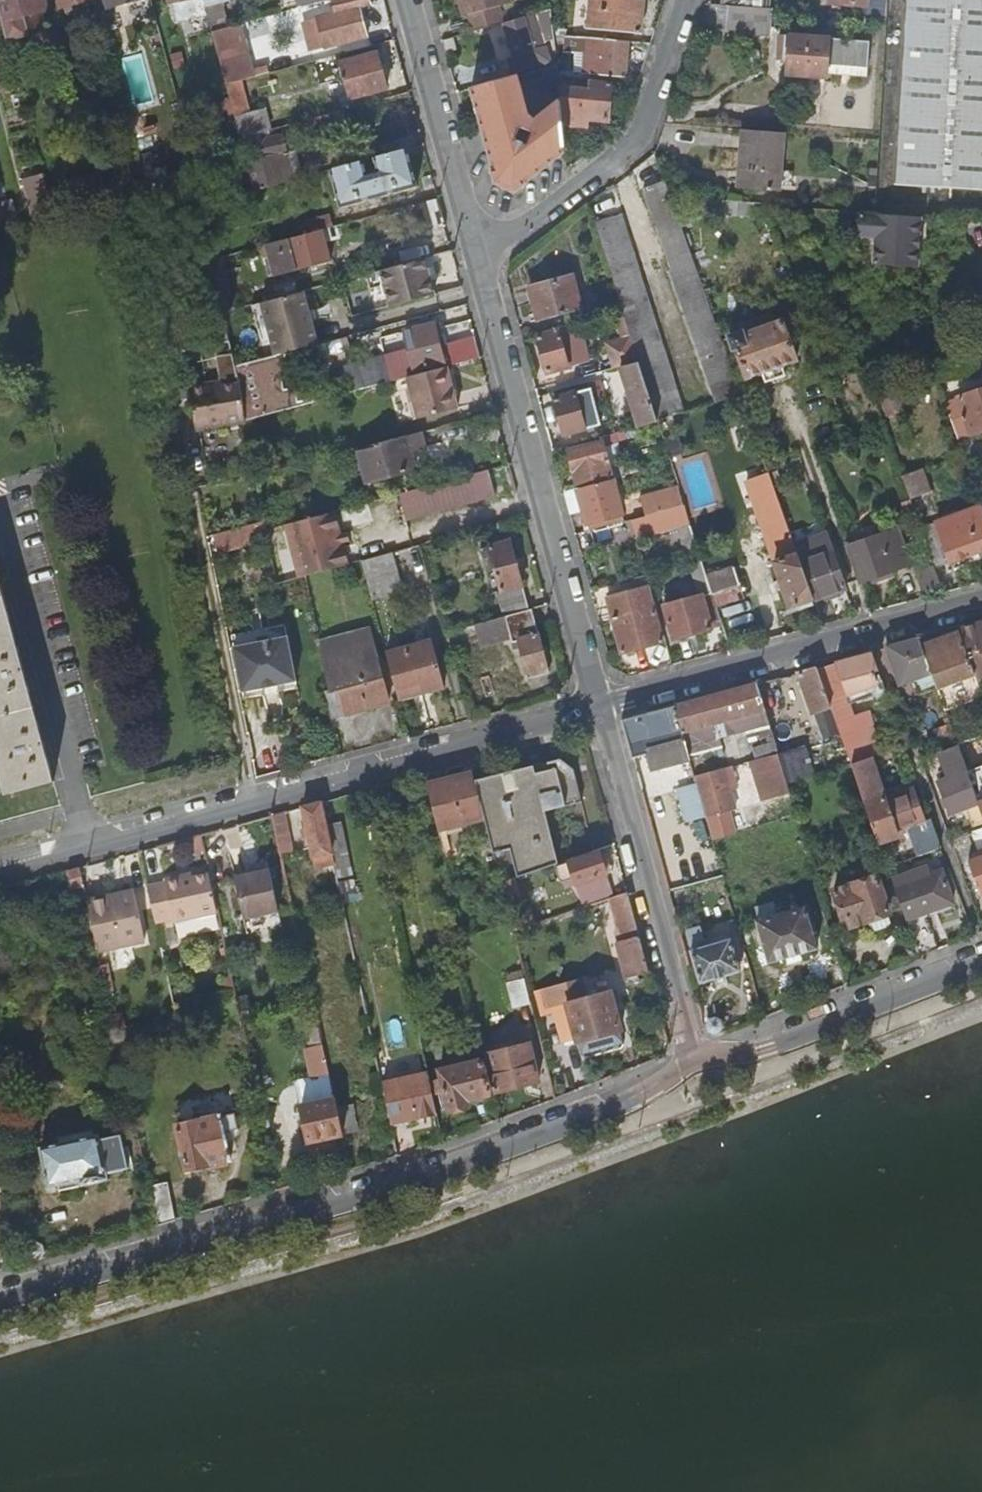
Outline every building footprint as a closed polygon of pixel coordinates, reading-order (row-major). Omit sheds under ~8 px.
[(2,2),(0,3),(0,11),(10,44),(30,39),(28,33),(24,19),(38,14),(46,12),(43,0),(2,0),(2,2)] [(60,11),(95,1),(95,0),(57,0),(60,11)] [(108,10),(143,0),(105,0),(108,10)] [(319,52),(368,39),(360,9),(369,7),(367,0),(345,0),(340,1),(343,13),(325,18),(326,23),(312,26),(319,52)] [(464,18),(469,16),(473,33),(503,24),(509,23),(504,7),(509,5),(508,0),(459,0),(464,18)] [(587,28),(640,31),(642,0),(590,0),(587,28)] [(892,186),(981,192),(981,0),(904,0),(892,186)] [(226,28),(218,3),(203,7),(210,32),(226,28)] [(769,36),(772,10),(728,7),(726,32),(769,36)] [(509,23),(503,24),(513,59),(506,61),(510,76),(550,65),(542,38),(553,35),(551,12),(538,15),(525,19),(509,23)] [(24,19),(28,33),(43,29),(38,14),(24,19)] [(108,55),(115,53),(104,14),(97,16),(108,55)] [(10,51),(5,33),(0,34),(0,55),(10,51)] [(798,51),(797,60),(797,63),(801,64),(800,76),(838,81),(838,75),(879,78),(882,46),(791,36),(789,49),(798,51)] [(627,41),(567,38),(566,52),(575,52),(585,53),(584,74),(625,76),(627,41)] [(788,59),(797,60),(798,51),(789,49),(788,59)] [(585,53),(575,52),(574,73),(584,74),(585,53)] [(357,60),(329,68),(338,101),(366,93),(366,95),(385,90),(375,54),(356,59),(357,60)] [(238,81),(251,77),(245,56),(218,63),(224,85),(238,81)] [(557,68),(542,72),(546,87),(559,85),(558,78),(557,68)] [(559,85),(559,89),(590,91),(591,82),(591,81),(558,78),(559,85)] [(523,115),(513,79),(471,91),(496,185),(514,192),(566,154),(563,125),(560,100),(535,119),(523,115)] [(233,117),(246,114),(238,81),(224,85),(233,117)] [(590,91),(559,89),(560,100),(563,125),(587,128),(587,120),(608,123),(611,84),(591,82),(590,91)] [(261,110),(246,114),(233,117),(238,138),(246,136),(267,130),(261,110)] [(338,121),(336,112),(291,124),(293,134),(338,121)] [(784,134),(742,130),(737,188),(779,191),(784,134)] [(248,146),(246,136),(238,138),(253,191),(301,178),(293,149),(282,152),(278,138),(248,146)] [(365,172),(362,162),(328,171),(339,209),(415,188),(405,150),(372,159),(374,169),(365,172)] [(150,179),(158,208),(198,205),(205,203),(196,171),(150,179)] [(98,174),(69,183),(73,198),(102,189),(98,174)] [(872,214),(874,184),(845,181),(843,211),(845,212),(869,214),(872,214)] [(708,389),(739,395),(668,197),(662,183),(640,191),(670,276),(669,276),(708,389)] [(436,198),(412,205),(419,232),(443,226),(436,198)] [(869,214),(845,212),(844,230),(867,232),(869,214)] [(319,229),(332,225),(328,215),(316,219),(319,229)] [(638,365),(654,416),(680,408),(621,217),(594,225),(622,313),(638,365)] [(326,259),(319,229),(284,238),(288,247),(268,253),(274,273),(326,259)] [(388,308),(432,296),(429,282),(436,280),(433,268),(425,270),(422,259),(364,275),(368,290),(382,286),(388,308)] [(528,289),(536,322),(577,312),(568,279),(528,289)] [(274,356),(315,345),(301,291),(260,302),(267,327),(274,356)] [(257,329),(267,327),(260,302),(251,304),(257,329)] [(444,368),(442,362),(439,349),(431,324),(404,332),(409,351),(345,369),(352,394),(405,379),(444,368)] [(736,350),(747,382),(793,366),(779,325),(741,338),(739,335),(728,339),(733,351),(736,350)] [(558,334),(537,339),(547,375),(568,370),(558,334)] [(617,363),(635,356),(626,335),(608,342),(617,363)] [(439,349),(442,362),(444,368),(445,368),(479,359),(473,339),(439,349)] [(584,378),(612,371),(607,356),(581,363),(584,378)] [(265,357),(231,366),(234,381),(242,421),(243,424),(277,415),(265,357)] [(638,365),(620,369),(638,427),(656,423),(654,416),(638,365)] [(444,368),(405,379),(413,405),(417,421),(456,410),(445,368),(444,368)] [(242,421),(234,381),(219,384),(207,387),(206,382),(186,386),(195,430),(242,421)] [(968,437),(981,432),(981,390),(942,404),(950,426),(962,422),(968,437)] [(584,394),(553,402),(563,438),(593,430),(584,394)] [(413,405),(408,406),(412,422),(417,421),(413,405)] [(956,441),(968,437),(962,422),(950,426),(956,441)] [(412,470),(403,436),(355,449),(365,484),(412,470)] [(576,490),(610,481),(601,444),(567,453),(576,490)] [(919,531),(933,526),(923,499),(928,497),(909,446),(889,452),(919,531)] [(494,495),(487,471),(397,495),(405,521),(494,495)] [(679,484),(640,495),(646,515),(632,520),(638,539),(691,523),(679,484)] [(800,565),(771,485),(754,492),(767,529),(763,530),(775,564),(772,565),(788,608),(812,599),(800,565)] [(587,532),(622,523),(612,488),(578,497),(587,532)] [(933,526),(949,565),(981,552),(981,513),(980,508),(933,526)] [(283,526),(296,580),(344,566),(340,543),(346,541),(344,534),(338,536),(331,513),(283,526)] [(215,549),(260,546),(258,526),(214,529),(215,549)] [(896,532),(848,549),(860,585),(908,569),(896,532)] [(521,587),(508,542),(478,549),(481,560),(490,557),(500,593),(521,587)] [(812,599),(844,588),(833,553),(800,565),(812,599)] [(395,576),(389,554),(359,562),(365,584),(395,576)] [(710,596),(736,588),(731,571),(705,579),(710,596)] [(369,599),(400,591),(395,576),(365,584),(369,599)] [(604,600),(644,588),(643,583),(602,595),(604,600)] [(6,794),(54,781),(0,584),(0,773),(6,794)] [(659,645),(644,588),(604,600),(618,656),(659,645)] [(740,600),(736,588),(710,596),(714,609),(740,600)] [(700,596),(661,606),(671,641),(709,631),(700,596)] [(546,672),(529,610),(482,623),(488,641),(508,635),(510,644),(516,642),(526,678),(546,672)] [(974,678),(981,676),(981,624),(957,631),(973,676),(974,678)] [(928,671),(936,690),(973,676),(957,631),(935,637),(932,644),(920,649),(928,671)] [(242,688),(296,677),(287,633),(233,644),(242,688)] [(366,633),(318,646),(323,668),(328,692),(334,721),(386,707),(366,633)] [(918,642),(920,649),(932,644),(935,637),(918,642)] [(901,681),(928,671),(920,649),(918,642),(881,652),(884,660),(893,657),(901,681)] [(442,690),(429,643),(407,649),(420,696),(442,690)] [(420,696),(407,649),(385,656),(397,702),(420,696)] [(876,692),(862,657),(833,665),(845,694),(855,690),(858,699),(876,692)] [(811,715),(829,709),(815,670),(796,675),(811,715)] [(973,676),(936,690),(944,712),(981,697),(974,678),(973,676)] [(688,761),(692,774),(721,765),(716,751),(723,749),(716,724),(729,720),(734,736),(744,733),(745,738),(757,734),(758,739),(771,735),(755,686),(672,708),(688,761)] [(653,770),(688,761),(672,708),(620,723),(630,760),(649,755),(653,770)] [(786,785),(773,742),(760,746),(763,755),(752,758),(764,802),(789,795),(786,785)] [(785,752),(790,779),(809,776),(804,749),(785,752)] [(972,790),(958,750),(941,755),(949,778),(939,782),(951,814),(978,804),(972,790)] [(883,777),(875,756),(849,766),(857,787),(883,777)] [(558,759),(473,782),(484,828),(488,843),(497,879),(557,863),(543,810),(578,801),(570,768),(558,759)] [(730,770),(723,772),(694,781),(705,820),(708,819),(715,840),(734,835),(727,813),(735,811),(729,793),(736,791),(730,770)] [(479,822),(467,776),(447,781),(448,785),(432,789),(440,819),(456,815),(459,827),(479,822)] [(979,787),(972,790),(978,804),(981,816),(981,794),(979,787)] [(883,798),(864,805),(879,847),(899,839),(896,832),(923,822),(911,792),(885,803),(883,798)] [(327,826),(321,801),(302,806),(307,828),(302,829),(303,837),(308,835),(313,857),(332,852),(327,826)] [(273,814),(282,853),(294,850),(285,810),(273,814)] [(342,822),(336,824),(342,851),(348,850),(342,822)] [(336,824),(327,826),(332,852),(333,853),(342,851),(336,824)] [(917,850),(937,845),(932,826),(912,831),(917,850)] [(470,847),(488,843),(484,828),(467,832),(470,847)] [(606,877),(599,851),(552,866),(555,878),(561,882),(566,880),(567,886),(606,877)] [(669,882),(685,877),(678,857),(662,862),(669,882)] [(981,896),(981,858),(969,863),(981,896)] [(252,873),(266,870),(264,862),(251,865),(252,873)] [(927,868),(891,882),(919,959),(938,951),(925,916),(954,905),(941,873),(931,877),(927,868)] [(278,912),(269,870),(266,870),(252,873),(235,877),(244,919),(278,912)] [(165,881),(148,885),(156,921),(173,918),(174,921),(217,911),(208,872),(182,878),(181,874),(164,878),(165,881)] [(877,881),(834,895),(844,921),(851,918),(854,927),(889,916),(877,881)] [(88,901),(98,950),(145,940),(135,894),(114,899),(113,895),(88,901)] [(607,901),(619,944),(638,939),(626,895),(607,901)] [(803,910),(752,925),(765,966),(815,951),(803,910)] [(638,939),(619,944),(616,945),(625,980),(647,975),(638,939)] [(732,940),(690,952),(699,984),(741,972),(732,940)] [(513,1004),(527,1001),(521,976),(508,979),(513,1004)] [(620,1033),(610,992),(566,1004),(576,1044),(620,1033)] [(526,1041),(485,1052),(495,1089),(536,1078),(526,1041)] [(329,1071),(323,1042),(310,1045),(317,1074),(329,1071)] [(479,1064),(438,1075),(446,1106),(464,1102),(466,1109),(489,1103),(479,1064)] [(335,1096),(329,1071),(317,1074),(294,1079),(300,1104),(335,1096)] [(418,1115),(436,1111),(428,1072),(392,1079),(399,1114),(417,1110),(418,1115)] [(342,1131),(335,1096),(300,1104),(308,1139),(342,1131)] [(417,1110),(399,1114),(400,1119),(418,1115),(417,1110)] [(220,1115),(175,1126),(186,1170),(230,1160),(224,1132),(237,1129),(235,1117),(233,1113),(220,1116),(220,1115)] [(59,1144),(40,1148),(48,1186),(80,1180),(81,1185),(107,1179),(106,1175),(128,1170),(121,1135),(98,1139),(97,1136),(93,1137),(92,1130),(58,1138),(59,1144)] [(167,1181),(149,1185),(158,1224),(175,1219),(167,1181)]
